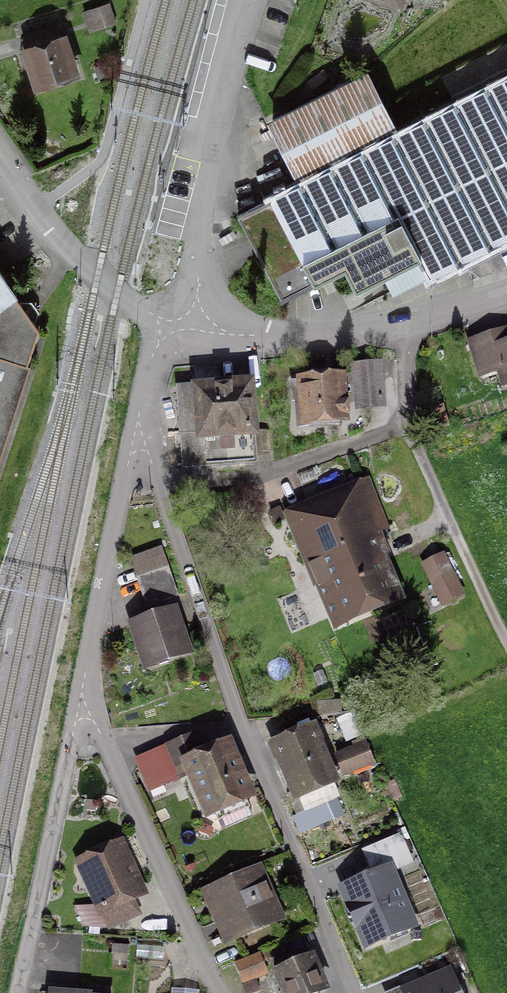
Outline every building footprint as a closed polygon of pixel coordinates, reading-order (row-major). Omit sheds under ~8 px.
[(94,29),(116,21),(110,4),(88,11),(94,29)] [(21,41),(38,85),(76,71),(60,26),(21,41)] [(275,122),(302,177),(396,131),(368,74),(355,80),(274,119),(275,122)] [(236,222),(281,307),(345,269),(356,290),(385,275),(417,257),(429,278),(496,245),(506,263),(506,82),(236,222)] [(36,327),(0,274),(0,447),(36,327)] [(474,346),(484,384),(506,378),(506,336),(474,346)] [(350,374),(352,409),(386,407),(383,362),(349,364),(350,374)] [(352,409),(350,374),(293,378),(297,431),(353,427),(352,409)] [(256,380),(174,387),(181,469),(263,462),(256,380)] [(324,495),(374,615),(419,597),(369,477),(324,495)] [(374,615),(324,495),(282,513),(333,632),(374,615)] [(160,546),(130,556),(147,606),(177,596),(160,546)] [(449,568),(425,577),(438,609),(461,600),(449,568)] [(178,606),(126,623),(142,672),(194,655),(178,606)] [(313,720),(266,740),(291,800),(339,779),(313,720)] [(198,731),(133,759),(148,794),(187,777),(205,821),(258,798),(232,738),(206,749),(198,731)] [(371,744),(340,757),(350,780),(380,768),(371,744)] [(332,800),(295,814),(302,831),(339,816),(332,800)] [(129,844),(77,866),(107,937),(145,921),(139,907),(153,902),(129,844)] [(393,863),(336,887),(363,952),(420,928),(393,863)] [(266,871),(206,898),(230,952),(290,925),(266,871)] [(267,957),(239,969),(248,992),(277,980),(267,957)] [(281,976),(288,992),(336,992),(322,959),(281,976)] [(385,992),(463,992),(451,965),(385,992)]
